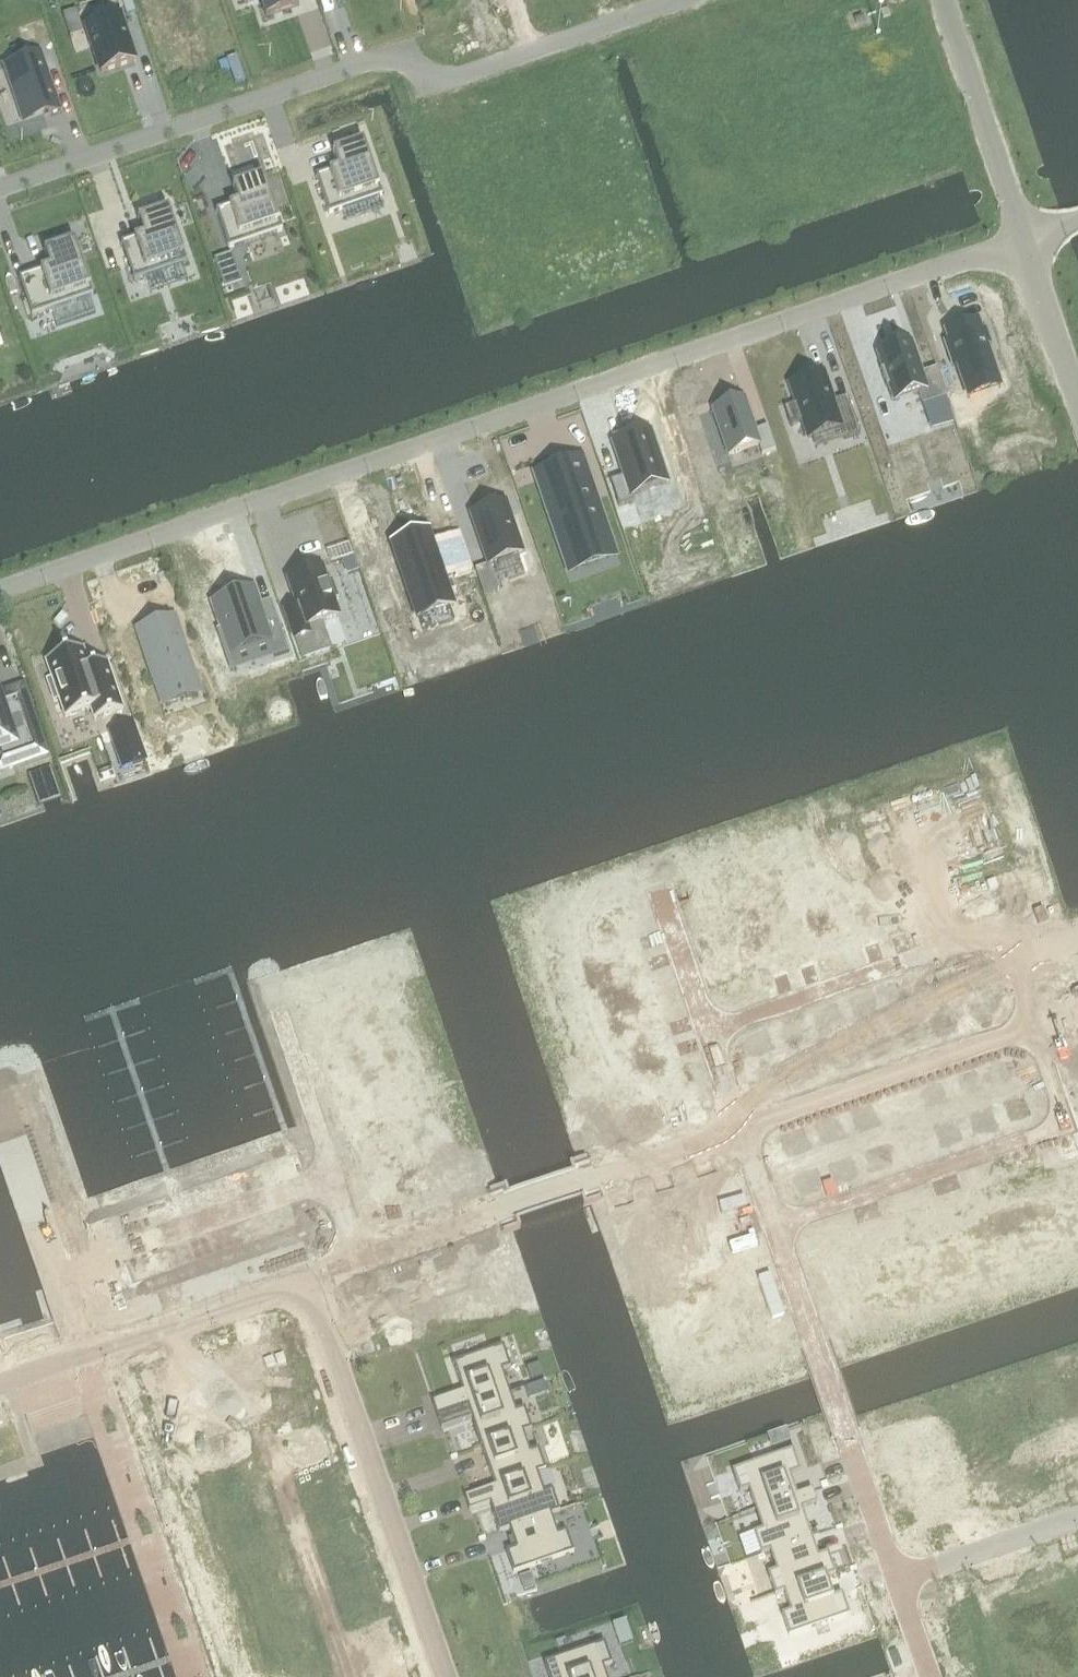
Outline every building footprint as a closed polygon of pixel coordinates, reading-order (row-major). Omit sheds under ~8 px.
[(158,0),(140,0),(147,24),(163,19),(172,48),(206,37),(201,21),(206,19),(201,5),(196,7),(194,0),(165,0),(159,2),(158,0)] [(264,17),(299,5),(300,5),(299,0),(258,0),(264,17)] [(83,31),(76,10),(63,14),(71,35),(83,31)] [(86,26),(101,71),(134,60),(119,15),(86,26)] [(40,53),(2,66),(21,124),(59,111),(40,53)] [(339,169),(316,177),(329,214),(329,215),(330,215),(382,197),(382,196),(364,142),(363,142),(333,152),(339,169)] [(238,203),(216,211),(229,250),(283,231),(264,176),(233,186),(238,203)] [(138,219),(144,236),(121,244),(134,282),(187,264),(169,209),(138,219)] [(19,279),(32,316),(93,295),(75,241),(44,252),(50,268),(19,279)] [(982,324),(948,335),(967,390),(1001,378),(982,324)] [(910,344),(879,355),(884,370),(880,371),(886,387),(889,386),(895,402),(918,395),(922,407),(947,399),(937,369),(921,375),(910,344)] [(802,407),(790,412),(796,430),(809,426),(814,441),(846,431),(850,443),(866,438),(853,400),(839,405),(829,376),(796,388),(802,407)] [(743,400),(713,410),(729,456),(759,446),(762,456),(776,451),(768,428),(754,432),(743,400)] [(625,478),(611,482),(619,508),(634,503),(632,497),(667,485),(649,433),(614,445),(625,478)] [(575,459),(534,472),(563,564),(598,553),(579,495),(585,493),(593,490),(582,457),(575,459)] [(505,504),(471,516),(490,569),(523,557),(518,540),(523,539),(516,519),(511,521),(505,504)] [(429,528),(391,541),(414,609),(452,596),(429,528)] [(461,531),(442,538),(455,573),(474,567),(461,531)] [(353,556),(342,560),(348,575),(359,572),(353,556)] [(295,608),(282,612),(292,641),(306,637),(304,629),(335,618),(330,603),(335,601),(329,582),(324,584),(318,569),(285,580),(295,608)] [(486,576),(482,585),(494,585),(486,576)] [(208,600),(194,605),(204,634),(217,630),(231,668),(270,655),(252,603),(214,616),(208,600)] [(184,699),(199,694),(172,617),(139,628),(160,688),(178,681),(184,699)] [(83,649),(45,661),(51,679),(46,681),(53,703),(58,702),(64,719),(90,710),(94,721),(125,711),(108,661),(90,667),(83,649)] [(47,756),(30,708),(5,717),(0,701),(0,752),(10,748),(16,766),(47,756)] [(134,722),(108,731),(122,770),(148,761),(134,722)] [(462,1391),(432,1402),(438,1417),(442,1415),(471,1405),(510,1392),(503,1373),(511,1370),(503,1346),(453,1364),(462,1391)] [(544,1377),(540,1364),(527,1368),(531,1381),(544,1377)] [(548,1393),(544,1381),(525,1387),(529,1399),(548,1393)] [(442,1415),(438,1417),(441,1428),(471,1418),(481,1448),(523,1433),(532,1430),(525,1409),(516,1412),(510,1392),(471,1405),(442,1415)] [(787,1429),(767,1436),(772,1449),(791,1442),(787,1429)] [(523,1433),(481,1448),(495,1487),(536,1473),(537,1473),(546,1470),(539,1450),(529,1453),(523,1433)] [(985,1446),(956,1456),(971,1500),(1000,1490),(985,1446)] [(935,1477),(948,1473),(940,1448),(926,1453),(930,1465),(902,1475),(906,1486),(901,1487),(909,1509),(914,1507),(917,1519),(946,1509),(935,1477)] [(787,1450),(726,1472),(735,1493),(744,1490),(750,1508),(791,1493),(784,1473),(794,1470),(787,1450)] [(495,1487),(465,1498),(469,1510),(490,1503),(500,1532),(509,1528),(550,1514),(560,1511),(553,1491),(544,1494),(536,1473),(495,1487)] [(757,1529),(749,1532),(757,1554),(767,1550),(806,1536),(797,1508),(813,1503),(807,1488),(791,1493),(750,1508),(757,1529)] [(516,1549),(506,1552),(513,1573),(523,1570),(534,1566),(574,1552),(567,1531),(558,1535),(550,1514),(509,1528),(516,1549)] [(774,1569),(764,1572),(771,1594),(781,1590),(822,1576),(832,1572),(825,1553),(814,1557),(806,1536),(767,1550),(774,1569)] [(520,1578),(524,1592),(536,1587),(531,1574),(520,1578)] [(1063,1627),(1064,1629),(1077,1624),(1077,1591),(1072,1574),(1048,1583),(1048,1584),(1063,1627)] [(788,1611),(776,1616),(783,1637),(847,1615),(840,1593),(829,1597),(822,1576),(781,1590),(782,1592),(788,1611)] [(1024,1640),(1063,1627),(1048,1584),(1022,1593),(1032,1623),(1020,1628),(1024,1640)] [(629,1631),(616,1636),(620,1646),(633,1641),(629,1631)] [(603,1669),(612,1666),(604,1642),(553,1660),(543,1663),(548,1676),(606,1676),(603,1669)]
